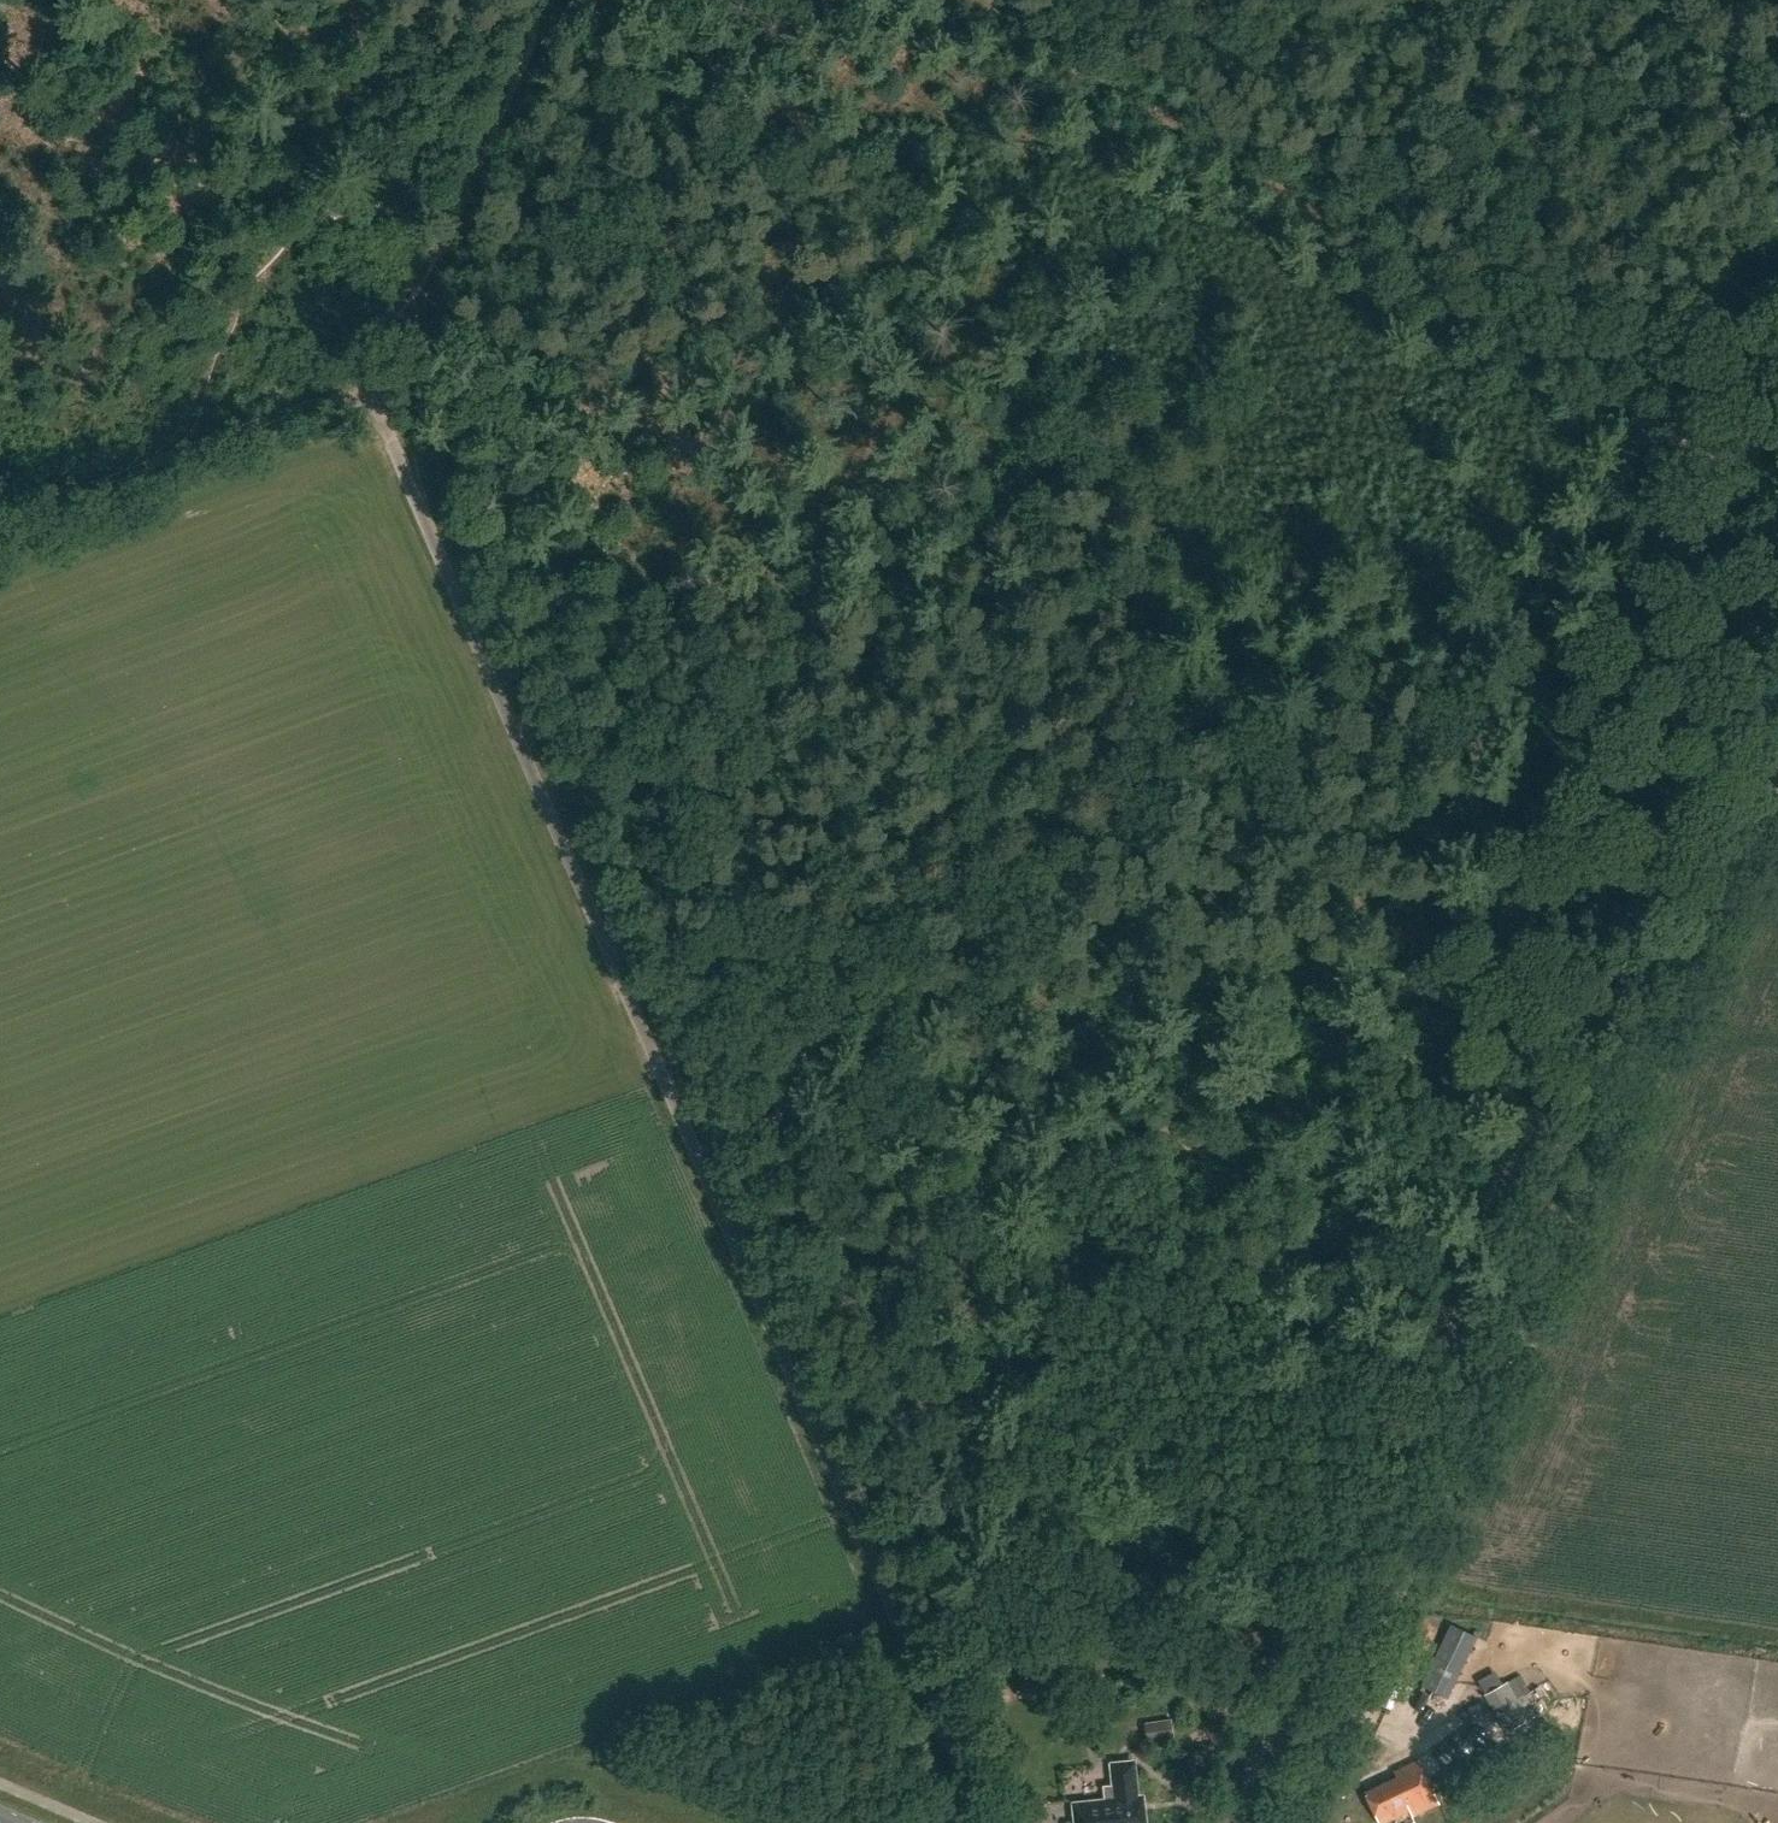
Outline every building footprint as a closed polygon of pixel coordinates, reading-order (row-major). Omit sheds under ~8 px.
[(1724,1670),(1725,1650),(1709,1650),(1709,1670),(1724,1670)] [(1516,1698),(1508,1682),(1483,1695),(1504,1734),(1537,1716),(1525,1693),(1516,1698)] [(1416,1762),(1393,1774),(1396,1780),(1364,1795),(1378,1822),(1384,1822),(1408,1811),(1411,1817),(1437,1805),(1416,1762)] [(1133,1763),(1113,1765),(1116,1799),(1075,1804),(1077,1822),(1145,1822),(1142,1796),(1136,1797),(1133,1763)]
